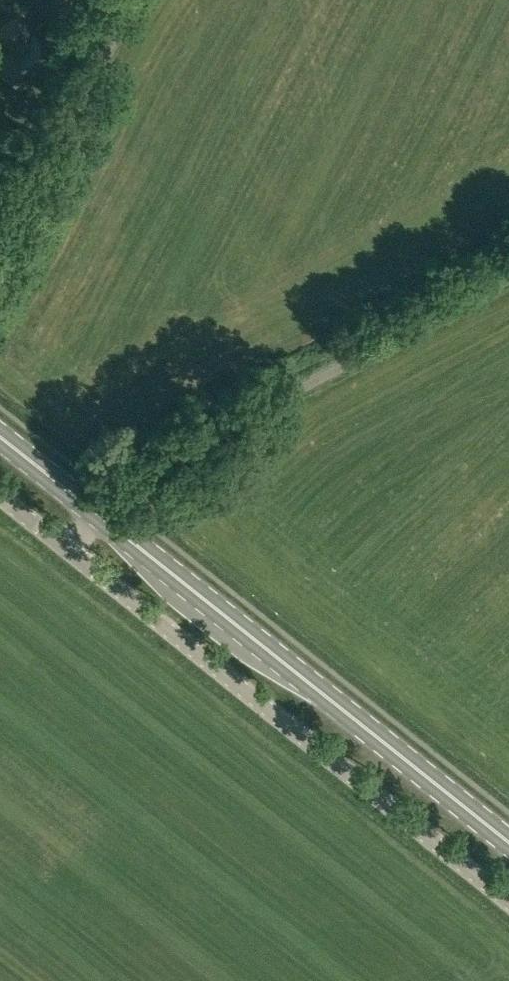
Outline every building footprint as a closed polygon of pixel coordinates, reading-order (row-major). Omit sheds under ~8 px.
[(63,0),(35,0),(44,13),(63,0)] [(0,58),(0,63),(17,86),(53,60),(34,34),(32,35),(18,14),(0,27),(0,32),(12,49),(0,58)] [(139,463),(150,457),(145,447),(134,453),(139,463)]
